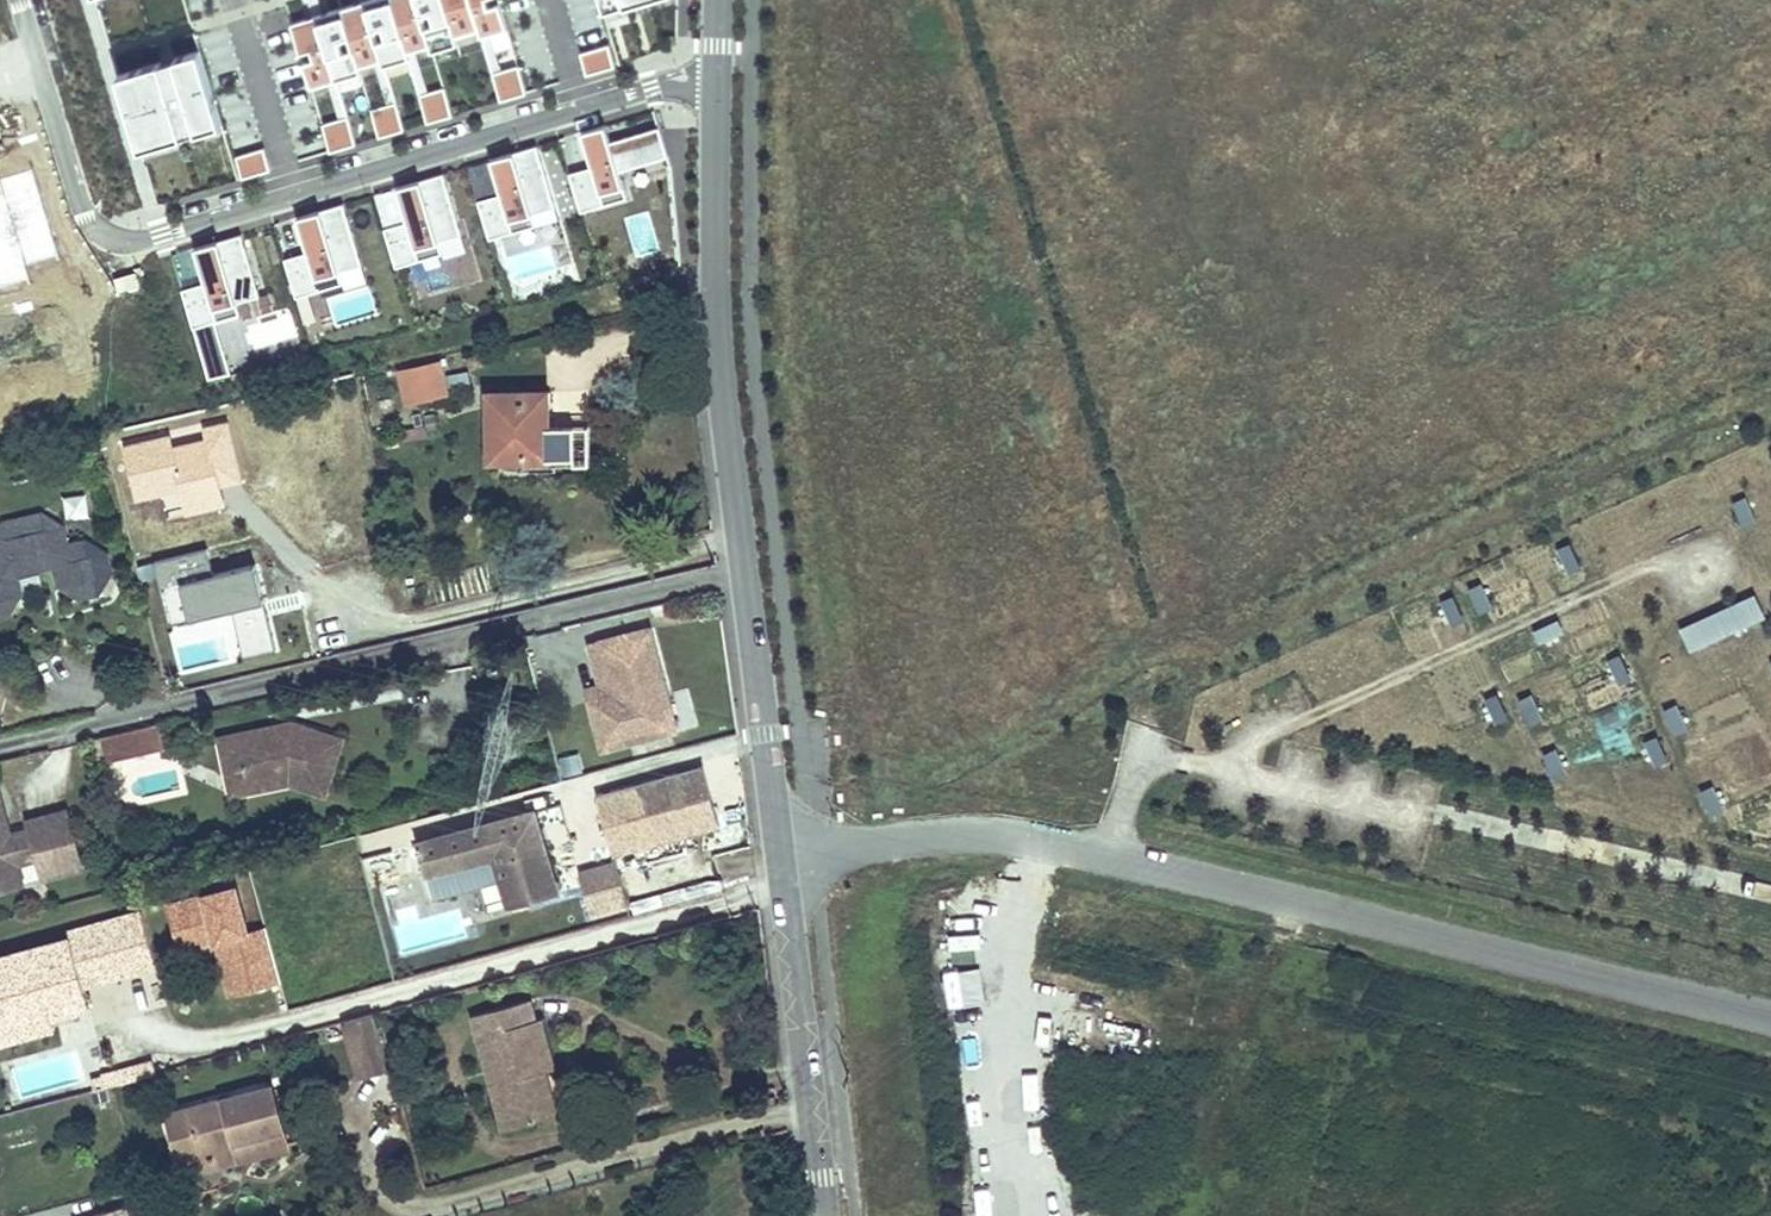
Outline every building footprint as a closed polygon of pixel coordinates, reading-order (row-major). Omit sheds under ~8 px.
[(368,2),(385,61),(387,67),(411,59),(409,52),(393,0),(373,0),(368,2)] [(409,52),(433,45),(420,0),(393,0),(409,52)] [(433,45),(436,52),(460,45),(458,38),(446,0),(420,0),(433,45)] [(458,38),(482,30),(473,0),(446,0),(458,38)] [(482,30),(484,37),(510,29),(503,4),(489,8),(487,0),(473,0),(482,30)] [(606,15),(655,0),(602,0),(606,15)] [(368,2),(343,9),(361,68),(385,61),(368,2)] [(343,9),(319,16),(339,81),(363,74),(361,68),(343,9)] [(319,16),(294,24),(303,53),(313,50),(316,60),(305,63),(313,89),(339,81),(319,16)] [(583,55),(590,76),(618,67),(612,46),(583,55)] [(201,52),(177,59),(199,133),(224,126),(201,52)] [(177,59),(163,63),(185,137),(199,133),(177,59)] [(163,63),(119,76),(142,150),(185,137),(163,63)] [(521,66),(496,74),(504,102),(530,94),(521,66)] [(447,89),(422,96),(431,124),(455,116),(447,89)] [(398,103),(374,111),(382,138),(407,131),(398,103)] [(350,118),(324,126),(333,153),(358,146),(350,118)] [(594,168),(572,175),(584,213),(630,199),(622,173),(671,158),(662,129),(613,143),(608,126),(583,134),(594,168)] [(502,196),(481,202),(492,241),(540,226),(535,211),(557,204),(540,147),(491,162),(502,196)] [(238,158),(245,180),(273,171),(267,149),(238,158)] [(408,224),(387,230),(399,269),(446,254),(442,239),(463,232),(446,175),(398,190),(408,224)] [(308,254),(287,260),(299,299),(346,285),(342,269),(363,263),(346,205),(298,220),(308,254)] [(206,285),(184,291),(196,330),(244,315),(239,300),(261,293),(243,236),(195,251),(206,285)] [(138,275),(116,281),(120,293),(142,287),(138,275)] [(443,372),(403,381),(410,411),(450,402),(443,372)] [(548,393),(490,393),(490,461),(547,461),(547,467),(589,467),(589,428),(547,428),(548,393)] [(84,493),(61,497),(64,520),(88,516),(84,493)] [(1764,521),(1753,496),(1739,498),(1752,526),(1764,521)] [(13,621),(25,597),(21,582),(57,573),(61,589),(87,602),(103,599),(116,577),(110,555),(90,544),(73,547),(68,530),(47,518),(6,527),(15,562),(0,566),(0,624),(13,621)] [(1576,542),(1564,548),(1576,573),(1588,568),(1576,542)] [(209,554),(157,567),(173,630),(234,615),(246,663),(278,655),(257,570),(216,580),(209,554)] [(1500,608),(1487,583),(1476,588),(1488,613),(1500,608)] [(1470,621),(1459,595),(1447,601),(1458,626),(1470,621)] [(1687,629),(1697,651),(1770,617),(1770,611),(1763,595),(1687,629)] [(1566,620),(1541,631),(1546,643),(1571,631),(1566,620)] [(681,735),(653,635),(594,652),(600,672),(611,669),(617,691),(624,688),(628,700),(623,708),(617,709),(615,701),(595,707),(603,736),(623,731),(628,750),(681,735)] [(1639,680),(1627,654),(1616,659),(1627,685),(1639,680)] [(16,674),(0,669),(0,685),(11,688),(16,674)] [(0,685),(0,713),(4,714),(11,688),(0,685)] [(1515,719),(1503,693),(1492,698),(1504,724),(1515,719)] [(1538,694),(1526,699),(1538,725),(1550,719),(1538,694)] [(1684,704),(1672,709),(1684,735),(1695,729),(1684,704)] [(122,736),(105,739),(112,762),(168,748),(162,726),(122,736)] [(357,743),(306,727),(303,737),(287,731),(233,740),(241,776),(263,772),(267,788),(288,784),(311,790),(340,800),(357,743)] [(306,727),(287,731),(303,737),(306,727)] [(623,731),(603,736),(608,756),(628,750),(623,731)] [(1664,736),(1652,741),(1664,766),(1676,761),(1664,736)] [(1574,774),(1562,748),(1551,754),(1563,779),(1574,774)] [(263,772),(241,776),(246,804),(311,790),(288,784),(267,788),(263,772)] [(686,809),(678,780),(632,792),(640,822),(686,809)] [(1732,811),(1720,785),(1708,791),(1720,816),(1732,811)] [(1,833),(11,836),(0,796),(0,830),(1,833)] [(686,809),(640,822),(649,851),(694,837),(686,809)] [(73,811),(29,823),(31,832),(11,836),(1,833),(0,830),(0,890),(6,889),(9,897),(31,891),(26,871),(46,866),(52,886),(90,875),(73,811)] [(540,819),(434,850),(444,884),(500,868),(514,914),(565,900),(540,819)] [(615,857),(576,868),(588,914),(627,904),(615,857)] [(0,890),(0,900),(9,897),(6,889),(0,890)] [(159,965),(145,911),(71,932),(73,937),(0,957),(0,1024),(53,1009),(51,1000),(65,997),(89,990),(87,984),(159,965)] [(65,997),(51,1000),(53,1009),(67,1005),(70,1014),(93,1008),(89,990),(65,997)] [(536,1000),(473,1015),(479,1038),(491,1035),(504,1083),(492,1087),(503,1131),(545,1120),(535,1076),(547,1073),(555,1072),(536,1000)] [(0,1024),(0,1042),(58,1026),(53,1009),(0,1024)] [(372,1017),(343,1025),(358,1076),(387,1068),(372,1017)] [(491,1035),(479,1038),(492,1087),(504,1083),(491,1035)] [(535,1076),(545,1120),(560,1117),(547,1073),(535,1076)] [(276,1089),(171,1117),(183,1164),(239,1148),(242,1160),(292,1148),(276,1089)]
